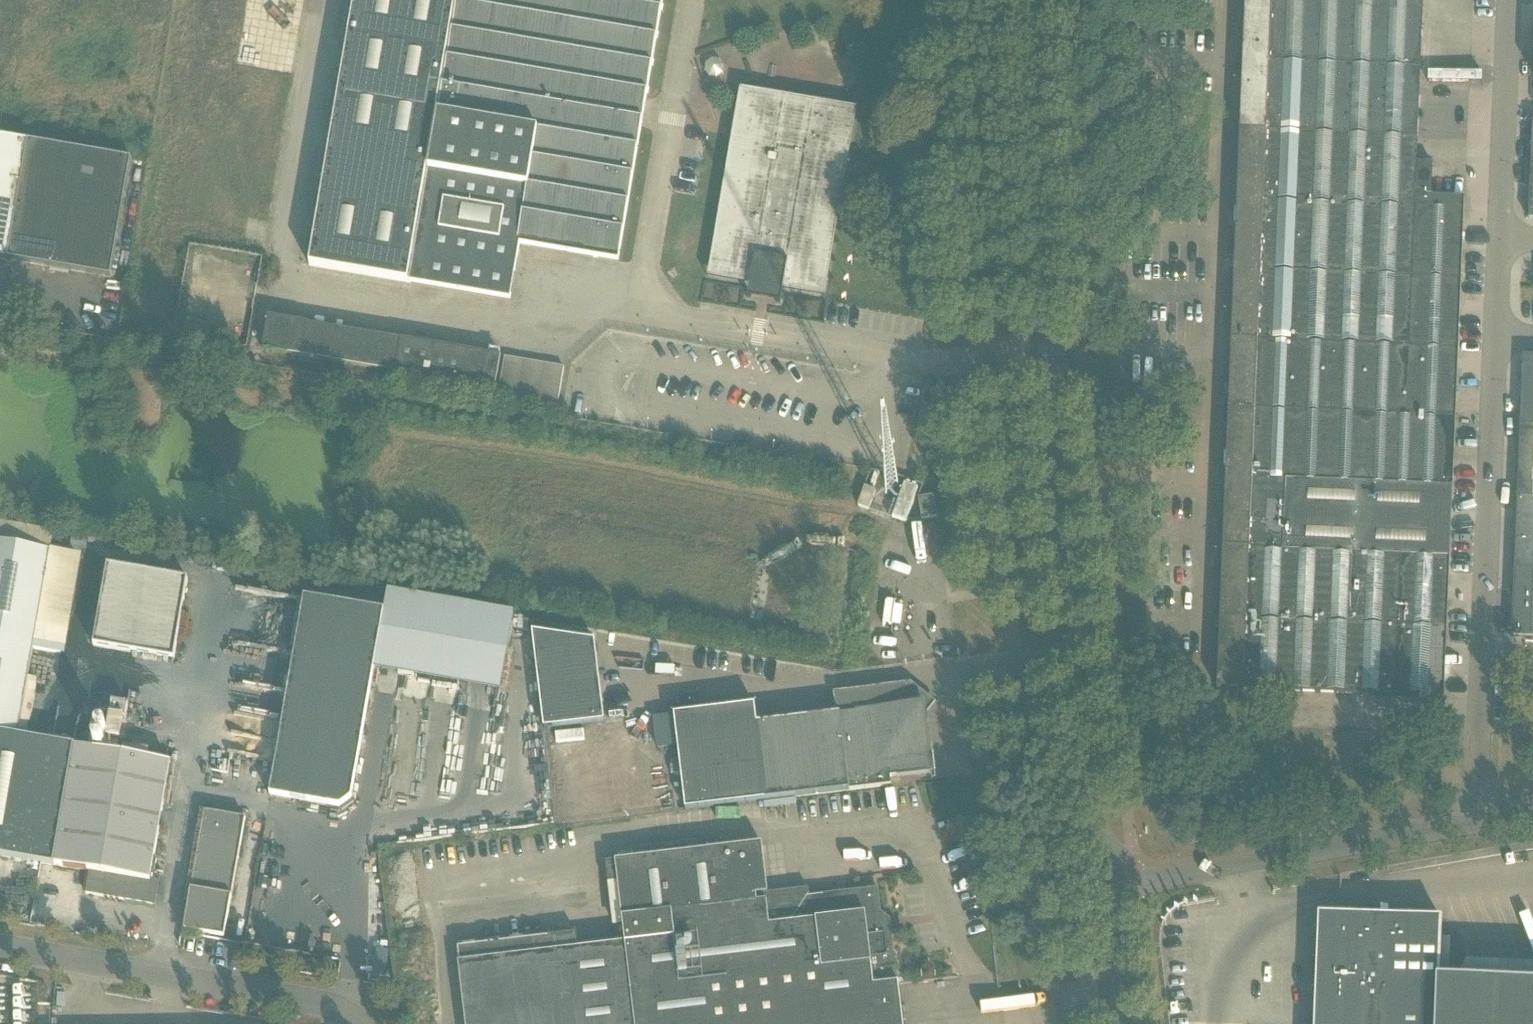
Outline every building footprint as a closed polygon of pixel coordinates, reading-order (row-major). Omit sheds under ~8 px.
[(237,64),(290,71),(300,0),(246,0),(237,64)] [(311,267),(510,300),(520,245),(618,262),(663,0),(356,0),(311,267)] [(1423,0),(1245,0),(1228,408),(1455,417),(1464,198),(1431,197),(1432,164),(1416,164),(1423,0)] [(828,298),(856,106),(737,89),(709,279),(749,285),(748,297),(782,302),(784,292),(828,298)] [(111,278),(131,160),(0,137),(0,259),(111,278)] [(269,317),(263,351),(303,357),(308,324),(269,317)] [(401,339),(395,372),(462,383),(467,350),(401,339)] [(488,353),(482,387),(495,389),(501,356),(488,353)] [(558,407),(564,366),(505,356),(499,397),(558,407)] [(1532,426),(1532,358),(1522,358),(1520,425),(1532,426)] [(1217,690),(1286,693),(1444,699),(1455,417),(1228,408),(1220,616),(1217,690)] [(1520,425),(1517,497),(1532,498),(1532,426),(1520,425)] [(905,483),(892,518),(906,523),(906,522),(919,488),(905,483)] [(865,487),(858,506),(869,510),(876,491),(865,487)] [(934,496),(918,498),(922,520),(937,517),(934,496)] [(1517,497),(1511,638),(1532,639),(1532,498),(1517,497)] [(50,551),(0,543),(0,733),(18,736),(50,551)] [(94,646),(175,656),(185,575),(104,565),(94,646)] [(351,801),(355,781),(385,611),(305,596),(273,777),(270,797),(340,809),(351,801)] [(534,632),(545,728),(605,721),(595,641),(534,632)] [(839,712),(754,723),(752,705),(677,714),(681,744),(688,808),(891,786),(890,777),(931,772),(923,704),(927,700),(920,694),(917,698),(904,687),(837,695),(839,712)] [(75,746),(18,736),(0,733),(0,856),(54,866),(75,746)] [(154,860),(170,762),(75,746),(54,866),(90,872),(86,894),(124,901),(125,892),(137,894),(136,901),(153,904),(157,883),(153,882),(157,860),(154,860)] [(225,939),(228,919),(246,819),(205,811),(184,932),(225,939)] [(457,948),(460,963),(458,963),(466,1023),(903,1023),(901,1008),(892,936),(883,929),(876,930),(875,922),(881,914),(878,889),(849,892),(842,900),(809,904),(807,888),(755,894),(749,845),(760,844),(760,843),(604,862),(607,884),(617,882),(624,942),(577,948),(575,933),(457,948)] [(1442,921),(1318,916),(1314,1023),(1532,1023),(1532,964),(1466,962),(1457,981),(1439,980),(1442,921)]
